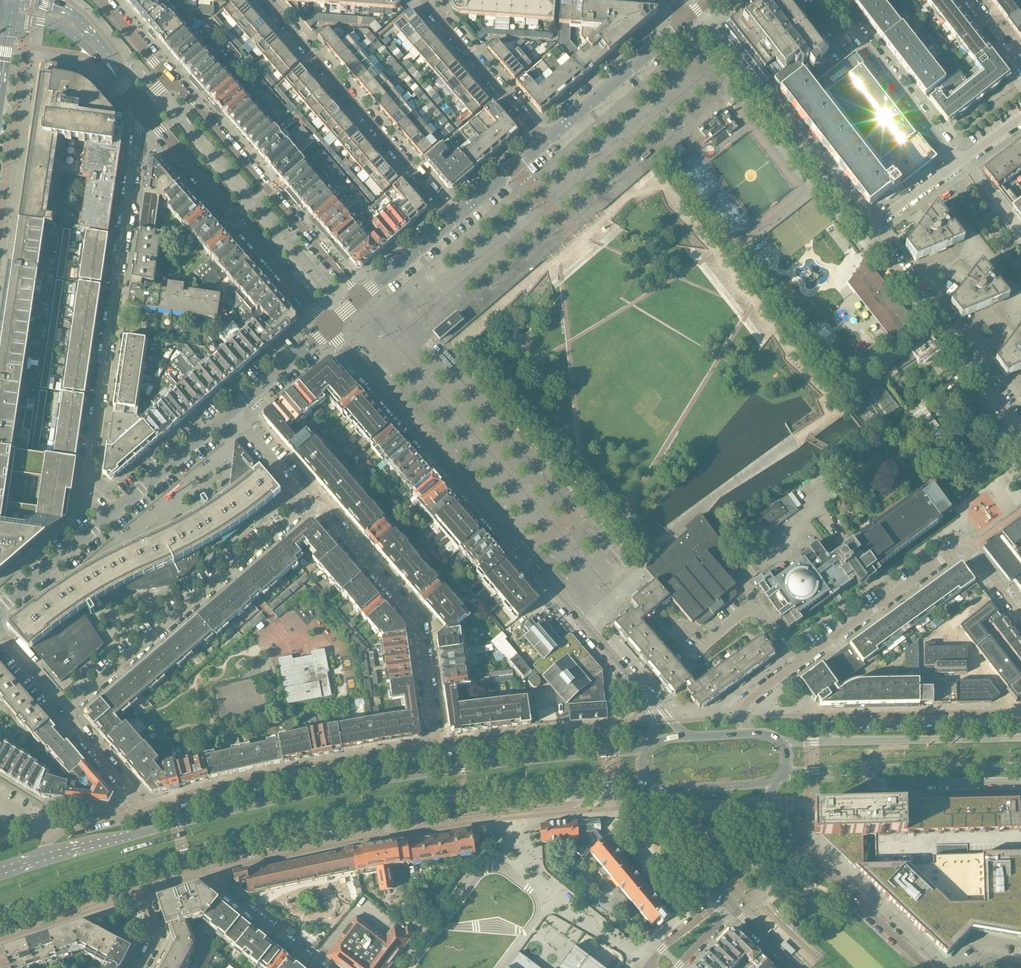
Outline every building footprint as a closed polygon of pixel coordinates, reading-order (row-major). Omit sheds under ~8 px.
[(130,5),(139,16),(152,4),(145,0),(137,0),(130,5)] [(165,3),(164,2),(165,0),(154,0),(152,4),(139,16),(146,23),(161,10),(165,3)] [(223,10),(230,17),(246,4),(243,0),(235,0),(223,10)] [(369,8),(384,9),(384,0),(370,0),(369,8)] [(384,9),(392,9),(393,9),(394,9),(395,9),(396,9),(397,8),(398,8),(398,7),(399,6),(400,5),(401,3),(401,2),(401,1),(401,0),(384,0),(384,9)] [(454,12),(455,13),(456,14),(457,14),(458,14),(459,15),(464,15),(465,0),(453,0),(452,1),(452,2),(451,3),(451,4),(451,5),(451,6),(451,7),(451,8),(452,9),(453,11),(454,12)] [(464,15),(479,16),(480,0),(465,0),(464,15)] [(479,16),(494,17),(495,0),(480,0),(479,16)] [(505,0),(495,0),(494,17),(509,18),(510,0),(505,0)] [(525,1),(510,0),(509,18),(524,19),(525,1)] [(795,7),(791,2),(789,0),(757,0),(754,3),(798,61),(803,67),(808,63),(816,74),(832,61),(819,44),(801,21),(803,19),(804,19),(804,18),(795,7)] [(880,0),(851,0),(882,40),(900,26),(880,0)] [(967,18),(953,0),(925,0),(975,64),(977,67),(962,78),(958,73),(927,97),(928,99),(947,123),(985,94),(987,93),(989,92),(991,91),(993,90),(995,88),(997,87),(998,85),(1000,83),(1001,81),(1009,76),(991,52),(988,54),(987,52),(991,49),(967,18)] [(997,8),(1007,0),(991,0),(997,8)] [(1015,0),(1007,0),(997,8),(1007,22),(1020,11),(1020,8),(1015,0)] [(540,3),(525,1),(524,19),(539,20),(540,3)] [(936,158),(855,53),(814,84),(797,61),(798,61),(754,3),(752,1),(740,10),(729,18),(735,25),(734,26),(749,44),(747,45),(755,56),(756,56),(765,68),(766,67),(767,66),(777,59),(780,63),(782,62),(788,68),(775,78),(774,79),(782,91),(780,93),(869,208),(872,206),(872,205),(880,199),(882,201),(901,186),(902,185),(903,184),(916,174),(918,173),(919,172),(921,172),(922,172),(923,169),(936,158)] [(152,31),(170,15),(169,15),(176,9),(165,3),(161,10),(146,23),(152,31)] [(555,4),(540,3),(539,20),(554,22),(555,4)] [(910,9),(905,3),(901,6),(905,13),(910,9)] [(246,4),(230,17),(236,25),(252,11),(246,4)] [(561,4),(560,4),(557,45),(559,47),(584,77),(658,14),(657,13),(657,12),(561,4)] [(214,7),(198,5),(198,15),(211,16),(214,14),(214,7)] [(410,10),(407,14),(393,25),(400,33),(417,18),(410,10)] [(252,11),(236,25),(243,33),(259,19),(252,11)] [(1007,22),(1017,35),(1020,32),(1020,11),(1007,22)] [(172,14),(170,15),(152,31),(159,38),(176,23),(179,21),(172,14)] [(373,18),(340,16),(314,14),(304,22),(309,28),(316,22),(369,26),(375,34),(382,28),(373,18)] [(223,24),(216,16),(213,19),(220,26),(223,24)] [(417,18),(400,33),(406,40),(423,25),(417,18)] [(259,19),(243,33),(249,40),(265,26),(259,19)] [(176,23),(159,38),(165,46),(183,31),(186,28),(183,25),(180,27),(176,23)] [(200,46),(218,30),(206,24),(192,36),(189,38),(172,53),(180,63),(197,47),(200,46)] [(229,31),(223,24),(220,26),(226,34),(229,31)] [(423,25),(406,40),(413,48),(430,33),(423,25)] [(945,81),(921,49),(902,25),(900,26),(882,40),(926,96),(945,81)] [(265,26),(249,40),(256,48),(272,34),(265,26)] [(327,28),(318,36),(331,51),(340,43),(337,40),(327,28)] [(553,38),(553,34),(484,29),(475,36),(479,41),(486,35),(550,40),(553,38)] [(183,31),(165,46),(172,53),(189,38),(192,36),(189,33),(187,35),(183,31)] [(236,39),(229,31),(226,34),(233,42),(236,39)] [(392,32),(387,37),(382,41),(386,45),(391,41),(396,36),(392,32)] [(737,32),(729,39),(752,67),(759,62),(743,42),(744,41),(737,32)] [(430,33),(413,48),(420,55),(436,41),(430,33)] [(272,34),(256,48),(263,55),(279,41),(272,34)] [(344,34),(337,40),(340,43),(347,38),(344,34)] [(367,39),(371,44),(376,39),(372,35),(367,39)] [(936,41),(931,35),(926,38),(931,45),(936,41)] [(192,77),(231,45),(224,36),(205,52),(206,53),(186,70),(192,77)] [(340,43),(331,51),(338,59),(355,44),(348,36),(347,38),(340,43)] [(242,47),(236,39),(233,42),(239,49),(242,47)] [(279,41),(263,55),(269,63),(285,49),(279,41)] [(436,41),(420,55),(426,63),(443,48),(436,41)] [(497,41),(488,49),(501,63),(510,56),(497,41)] [(517,49),(526,41),(519,41),(514,46),(517,49)] [(541,43),(535,42),(529,47),(532,50),(541,43)] [(374,47),(378,51),(382,47),(379,43),(374,47)] [(544,48),(547,51),(556,44),(549,43),(544,48)] [(355,44),(338,59),(344,66),(361,52),(355,44)] [(393,44),(389,49),(392,53),(397,49),(393,44)] [(198,84),(236,51),(231,45),(192,77),(198,84)] [(206,53),(205,52),(200,46),(197,47),(180,63),(186,70),(206,53)] [(249,54),(242,47),(239,49),(246,57),(249,54)] [(584,77),(559,47),(558,47),(550,54),(575,84),(584,77)] [(443,48),(426,63),(433,70),(450,56),(443,48)] [(285,49),(269,63),(276,70),(292,57),(285,49)] [(518,49),(510,56),(501,63),(507,71),(524,57),(518,49)] [(380,54),(384,58),(389,54),(385,50),(380,54)] [(204,91),(223,75),(242,58),(236,51),(198,84),(204,91)] [(361,52),(344,66),(351,74),(368,59),(361,52)] [(400,52),(395,56),(399,60),(404,56),(400,52)] [(255,62),(249,54),(246,57),(252,64),(255,62)] [(575,84),(550,54),(541,62),(567,91),(575,84)] [(450,56),(433,70),(439,78),(456,63),(450,56)] [(292,57),(276,70),(282,78),(298,64),(292,57)] [(387,62),(391,66),(395,62),(392,57),(387,62)] [(524,57),(507,71),(514,79),(531,65),(524,57)] [(368,59),(351,74),(357,81),(374,67),(368,59)] [(406,59),(401,64),(405,68),(410,64),(406,59)] [(788,68),(782,62),(780,63),(777,59),(767,66),(766,67),(775,78),(788,68)] [(262,69),(255,62),(252,64),(259,72),(262,69)] [(567,91),(541,62),(533,69),(558,99),(567,91)] [(456,63),(439,78),(446,86),(463,71),(456,63)] [(121,161),(126,130),(124,129),(125,121),(118,120),(114,115),(118,112),(98,90),(95,87),(91,84),(89,82),(86,80),(84,79),(81,77),(78,76),(76,76),(74,75),(70,74),(67,74),(66,78),(56,77),(58,66),(42,64),(26,173),(26,174),(20,221),(53,226),(60,174),(91,179),(118,182),(119,171),(121,161)] [(393,69),(397,73),(402,69),(398,65),(393,69)] [(300,66),(284,80),(291,88),(307,74),(300,66)] [(374,67),(357,81),(364,89),(381,74),(374,67)] [(413,67),(408,71),(412,75),(417,71),(413,67)] [(268,77),(262,69),(259,72),(265,79),(268,77)] [(558,99),(533,69),(524,76),(537,91),(550,106),(555,102),(558,99)] [(463,71),(446,86),(452,93),(469,78),(463,71)] [(400,77),(404,81),(408,77),(405,72),(400,77)] [(307,74),(291,88),(297,95),(313,82),(307,74)] [(381,74),(364,89),(371,96),(388,82),(381,74)] [(210,98),(229,82),(223,75),(204,91),(210,98)] [(419,75),(415,79),(418,83),(423,79),(419,75)] [(537,91),(524,76),(516,84),(528,98),(537,91)] [(275,84),(268,77),(265,79),(272,87),(275,84)] [(260,78),(255,82),(262,90),(266,86),(260,78)] [(469,78),(452,93),(459,101),(476,86),(469,78)] [(415,84),(411,80),(406,84),(410,89),(415,84)] [(229,82),(210,98),(216,104),(235,88),(229,82)] [(313,82),(297,95),(304,103),(320,89),(313,82)] [(388,82),(371,96),(377,104),(394,89),(388,82)] [(426,82),(421,86),(425,91),(430,86),(426,82)] [(476,86),(459,101),(465,108),(482,94),(476,86)] [(284,94),(277,87),(274,89),(281,97),(284,94)] [(222,112),(241,96),(235,88),(216,104),(222,112)] [(413,92),(417,96),(422,92),(418,88),(413,92)] [(320,89),(304,103),(310,110),(326,97),(320,89)] [(394,89),(377,104),(384,112),(401,97),(394,89)] [(247,103),(253,97),(247,90),(244,93),(241,96),(222,112),(228,119),(247,103)] [(432,90),(428,94),(431,98),(436,94),(432,90)] [(550,106),(537,91),(528,98),(541,113),(550,106)] [(290,102),(284,94),(281,97),(287,104),(290,102)] [(482,94),(465,108),(472,116),(489,101),(482,94)] [(234,126),(263,101),(257,95),(253,97),(247,103),(228,119),(234,126)] [(419,99),(423,104),(428,99),(424,95),(419,99)] [(326,97),(310,110),(317,118),(333,104),(326,97)] [(401,97),(384,112),(390,119),(407,104),(401,97)] [(439,97),(434,101),(438,105),(443,101),(439,97)] [(737,102),(734,98),(728,103),(731,107),(737,102)] [(241,133),(269,108),(263,101),(234,126),(241,133)] [(297,109),(290,102),(287,104),(294,112),(297,109)] [(426,107),(430,111),(435,107),(431,103),(426,107)] [(493,103),(491,104),(484,110),(497,125),(506,118),(493,103)] [(333,104),(317,118),(323,126),(339,112),(333,104)] [(407,104),(390,119),(397,127),(414,112),(407,104)] [(445,104),(441,109),(444,113),(449,109),(445,104)] [(247,140),(275,115),(269,108),(241,133),(247,140)] [(303,117),(297,109),(294,112),(300,119),(303,117)] [(432,114),(436,118),(441,114),(437,110),(432,114)] [(510,140),(497,125),(484,110),(476,118),(501,147),(510,140)] [(339,112),(323,126),(330,133),(346,119),(339,112)] [(414,112),(397,127),(403,134),(420,120),(414,112)] [(452,112),(447,116),(451,120),(456,116),(452,112)] [(252,147),(281,122),(275,115),(247,140),(252,147)] [(258,154),(280,136),(280,135),(294,123),(287,116),(281,122),(252,147),(258,154)] [(310,124),(303,117),(300,119),(307,127),(310,124)] [(439,122),(443,126),(448,122),(444,117),(439,122)] [(501,147),(476,118),(467,125),(493,155),(501,147)] [(516,133),(510,123),(506,118),(497,125),(510,140),(516,133)] [(346,119),(330,133),(337,141),(353,127),(346,119)] [(420,120),(403,134),(410,142),(427,127),(420,120)] [(459,120),(454,124),(458,128),(463,124),(459,120)] [(731,123),(723,129),(727,134),(735,128),(731,123)] [(316,132),(310,124),(307,127),(313,135),(316,132)] [(446,129),(450,134),(454,130),(451,125),(446,129)] [(493,155),(467,125),(459,132),(484,162),(493,155)] [(353,127),(337,141),(343,148),(359,134),(353,127)] [(427,127),(410,142),(416,149),(433,135),(427,127)] [(271,168),(309,136),(302,128),(285,142),(264,160),(271,168)] [(323,139),(316,132),(313,135),(320,142),(323,139)] [(484,162),(459,132),(450,140),(476,169),(484,162)] [(359,134),(343,148),(350,156),(366,142),(359,134)] [(277,175),(298,157),(315,141),(309,135),(309,136),(271,168),(277,175)] [(433,135),(416,149),(423,157),(440,142),(433,135)] [(264,160),(285,142),(280,136),(258,154),(264,160)] [(329,147),(323,139),(320,142),(326,150),(329,147)] [(443,144),(425,159),(424,160),(424,161),(431,169),(444,157),(447,160),(449,158),(447,155),(455,148),(448,140),(443,144)] [(1012,148),(1020,160),(1020,140),(1012,148)] [(366,142),(350,156),(356,163),(372,150),(366,142)] [(336,155),(329,147),(326,150),(333,157),(336,155)] [(474,170),(462,156),(455,148),(447,155),(449,158),(447,160),(448,161),(444,164),(446,166),(452,161),(466,177),(474,170)] [(648,148),(609,181),(616,188),(624,182),(625,184),(641,170),(638,167),(653,154),(648,148)] [(1014,205),(1000,188),(1020,172),(1020,160),(1012,148),(983,170),(998,190),(1011,206),(1020,219),(1020,199),(1014,205)] [(372,150),(356,163),(363,171),(379,157),(372,150)] [(294,195),(332,161),(327,155),(310,170),(289,188),(294,195)] [(342,162),(336,155),(333,157),(339,165),(342,162)] [(156,156),(150,158),(148,172),(157,174),(165,167),(156,156)] [(283,182),(302,164),(304,163),(298,157),(277,175),(283,182)] [(379,157),(363,171),(369,178),(385,165),(379,157)] [(447,171),(444,167),(446,166),(444,164),(448,161),(447,160),(444,157),(431,169),(439,178),(447,171)] [(300,202),(338,169),(332,161),(294,195),(300,202)] [(466,177),(452,161),(446,166),(444,167),(447,171),(459,184),(466,177)] [(349,170),(342,162),(339,165),(346,172),(349,170)] [(289,188),(310,170),(304,163),(302,164),(283,182),(289,188)] [(385,165),(369,178),(376,186),(392,172),(385,165)] [(553,173),(560,169),(558,165),(550,169),(553,173)] [(157,174),(148,172),(146,183),(160,186),(172,176),(165,167),(157,174)] [(327,193),(339,181),(345,176),(338,169),(300,202),(307,210),(327,193)] [(355,177),(349,170),(346,172),(353,180),(355,177)] [(459,184),(447,171),(439,178),(448,189),(452,189),(459,184)] [(392,172),(376,186),(382,193),(398,180),(392,172)] [(172,176),(160,186),(146,183),(144,195),(159,197),(163,197),(179,184),(172,176)] [(362,185),(355,177),(353,180),(359,187),(362,185)] [(109,234),(115,188),(117,188),(118,182),(91,179),(90,183),(87,183),(80,229),(109,234)] [(313,217),(345,188),(339,181),(327,193),(307,210),(313,217)] [(397,211),(414,195),(402,181),(384,196),(394,207),(397,211)] [(168,208),(187,192),(179,184),(163,197),(159,197),(157,209),(168,208)] [(369,192),(362,185),(359,187),(366,195),(369,192)] [(319,223),(338,206),(340,204),(341,205),(356,191),(353,187),(349,191),(346,188),(345,188),(313,217),(319,223)] [(560,199),(566,207),(582,195),(576,187),(560,199)] [(175,217),(194,200),(187,192),(168,208),(169,210),(175,217)] [(375,200),(369,192),(366,195),(372,202),(375,200)] [(157,209),(159,197),(144,195),(139,231),(154,233),(157,209)] [(425,210),(419,200),(414,195),(397,211),(410,225),(414,222),(425,210)] [(182,225),(201,209),(194,200),(175,217),(182,225)] [(325,230),(345,213),(347,211),(341,205),(340,204),(338,206),(319,223),(325,230)] [(354,205),(348,210),(353,216),(358,211),(354,205)] [(395,238),(376,216),(367,206),(359,212),(366,219),(378,233),(388,245),(395,238)] [(964,241),(953,227),(950,230),(949,228),(944,222),(947,220),(936,206),(905,248),(916,262),(949,247),(964,241)] [(410,225),(397,211),(394,207),(389,211),(386,214),(402,232),(409,226),(410,225)] [(190,234),(209,218),(201,209),(182,225),(176,231),(180,235),(186,230),(190,234)] [(330,237),(354,217),(353,216),(348,210),(347,211),(345,213),(325,230),(330,237)] [(402,232),(386,214),(383,210),(376,216),(395,238),(402,232)] [(337,244),(356,227),(366,219),(359,212),(354,217),(330,237),(337,244)] [(209,218),(190,234),(197,242),(216,226),(209,218)] [(378,233),(366,219),(356,227),(362,234),(369,241),(378,253),(388,245),(378,233)] [(53,226),(20,221),(19,221),(20,221),(3,335),(44,340),(45,330),(38,329),(38,328),(38,327),(45,328),(48,309),(41,308),(41,306),(49,307),(51,288),(44,286),(45,285),(52,286),(53,276),(46,275),(47,269),(54,270),(56,260),(48,259),(49,257),(56,258),(59,238),(51,237),(52,236),(59,237),(60,232),(52,231),(53,226)] [(216,226),(197,242),(204,250),(223,234),(216,226)] [(343,251),(362,234),(356,227),(337,244),(343,251)] [(175,252),(171,235),(154,233),(139,231),(137,246),(159,249),(175,252)] [(108,236),(87,233),(85,245),(106,248),(108,236)] [(211,259),(230,243),(223,234),(204,250),(211,259)] [(349,258),(369,241),(362,234),(343,251),(349,258)] [(536,246),(539,251),(556,241),(552,236),(545,240),(536,246)] [(369,241),(349,258),(357,267),(361,267),(378,253),(369,241)] [(218,267),(237,251),(230,243),(211,259),(195,273),(196,275),(190,280),(196,286),(211,273),(218,267)] [(106,248),(85,245),(83,257),(105,260),(106,248)] [(466,251),(456,245),(450,256),(460,262),(466,251)] [(157,261),(159,249),(137,246),(135,257),(134,269),(132,280),(141,281),(154,283),(157,265),(155,265),(155,260),(157,261)] [(226,275),(245,259),(237,251),(218,267),(211,273),(218,282),(226,275)] [(105,260),(83,257),(81,269),(103,273),(105,260)] [(233,284),(252,267),(245,259),(226,275),(233,284)] [(911,321),(867,264),(855,280),(852,279),(849,284),(856,293),(860,290),(878,314),(883,325),(879,328),(886,337),(911,321)] [(981,264),(972,276),(950,305),(961,319),(1008,299),(998,285),(995,287),(994,286),(990,282),(989,280),(992,278),(981,264)] [(236,295),(259,276),(252,267),(233,284),(229,287),(236,295)] [(103,273),(81,269),(79,282),(101,285),(103,273)] [(247,300),(266,284),(259,276),(236,295),(226,304),(229,307),(231,305),(235,310),(238,308),(243,304),(247,300)] [(216,319),(219,297),(189,293),(189,296),(182,295),(183,287),(168,285),(167,292),(161,292),(161,289),(145,287),(145,289),(140,288),(141,281),(132,280),(128,306),(216,319)] [(101,287),(79,284),(77,296),(99,299),(101,287)] [(251,311),(273,292),(266,284),(247,300),(243,304),(238,308),(239,314),(242,319),(251,311)] [(257,319),(280,299),(277,297),(275,295),(273,292),(251,311),(257,319)] [(99,299),(77,296),(75,308),(97,311),(99,299)] [(267,330),(290,311),(280,299),(257,319),(267,330)] [(97,311),(75,308),(74,320),(95,323),(97,311)] [(260,354),(235,324),(222,310),(220,323),(252,360),(260,354)] [(257,319),(251,311),(242,319),(249,326),(257,319)] [(276,340),(296,323),(296,318),(290,311),(267,330),(276,340)] [(440,340),(462,321),(456,314),(434,333),(440,340)] [(267,347),(251,328),(249,326),(242,319),(235,324),(260,354),(267,347)] [(276,340),(267,330),(257,319),(249,326),(251,328),(267,347),(276,340)] [(95,323),(74,320),(72,332),(94,335),(95,323)] [(252,360),(220,323),(218,335),(228,347),(245,366),(252,360)] [(62,330),(56,330),(49,329),(48,335),(55,336),(61,337),(62,330)] [(997,361),(995,363),(1006,377),(1020,370),(1020,329),(1017,334),(997,361)] [(94,335),(72,332),(70,344),(92,347),(94,335)] [(3,335),(0,356),(0,449),(27,453),(35,401),(28,400),(28,398),(35,399),(37,389),(29,388),(30,382),(37,383),(39,373),(32,372),(32,370),(39,371),(42,352),(35,351),(35,350),(35,349),(42,350),(44,340),(3,335)] [(65,337),(61,337),(55,336),(48,335),(47,341),(55,342),(64,343),(65,337)] [(158,441),(142,422),(141,422),(142,422),(139,419),(141,410),(135,409),(145,340),(124,336),(103,475),(107,477),(109,476),(114,478),(158,441)] [(914,353),(920,361),(927,357),(928,358),(938,351),(933,344),(931,345),(928,340),(922,345),(920,342),(915,346),(918,350),(914,353)] [(237,373),(218,351),(212,343),(204,349),(211,358),(213,360),(229,380),(237,373)] [(92,347),(70,344),(68,356),(90,359),(92,347)] [(202,365),(185,345),(179,344),(176,351),(184,361),(186,363),(194,372),(213,394),(221,387),(202,365)] [(245,366),(228,347),(224,351),(222,348),(218,351),(237,373),(245,366)] [(168,349),(164,357),(168,360),(173,351),(168,349)] [(90,359),(68,356),(67,368),(88,371),(90,359)] [(229,380),(213,360),(211,358),(202,365),(221,387),(229,380)] [(358,389),(346,376),(333,361),(329,360),(300,385),(316,404),(318,406),(325,400),(322,396),(325,394),(337,407),(358,389)] [(194,372),(186,363),(184,361),(176,368),(181,375),(185,380),(204,401),(213,394),(194,372)] [(947,371),(941,363),(933,368),(939,377),(947,371)] [(158,367),(154,376),(159,378),(163,369),(158,367)] [(88,371),(67,368),(65,380),(87,383),(88,371)] [(170,393),(188,415),(196,408),(177,387),(168,376),(160,382),(166,388),(170,393)] [(87,383),(65,380),(63,392),(85,395),(87,383)] [(204,401),(185,380),(177,387),(196,408),(204,401)] [(879,383),(847,406),(866,431),(898,408),(879,383)] [(149,385),(144,394),(149,397),(154,388),(149,385)] [(316,404),(300,385),(293,391),(309,410),(310,410),(318,419),(324,414),(318,406),(316,404)] [(905,413),(903,414),(907,420),(911,417),(918,427),(922,424),(929,433),(931,432),(937,428),(938,427),(924,407),(940,396),(942,398),(947,395),(941,386),(905,413)] [(973,396),(966,387),(954,397),(961,405),(968,399),(969,401),(961,407),(977,427),(983,423),(987,428),(994,423),(972,396),(973,396)] [(188,415),(170,393),(166,388),(159,394),(163,399),(162,399),(181,421),(188,415)] [(358,389),(337,407),(343,414),(346,412),(364,396),(358,389)] [(293,391),(285,397),(303,418),(310,411),(309,410),(293,391)] [(85,397),(63,394),(61,406),(83,410),(85,397)] [(150,400),(155,406),(162,399),(158,394),(150,400)] [(364,396),(346,412),(349,416),(346,419),(349,422),(370,404),(364,396)] [(285,397),(278,403),(296,424),(303,418),(285,397)] [(162,399),(155,406),(157,409),(173,428),(181,421),(162,399)] [(270,410),(282,423),(296,440),(304,433),(296,424),(278,403),(270,410)] [(370,404),(349,422),(352,425),(355,423),(358,427),(377,411),(370,404)] [(83,410),(61,406),(59,418),(81,422),(83,410)] [(173,428),(157,409),(149,415),(166,434),(173,428)] [(264,415),(264,419),(274,430),(282,423),(270,410),(264,415)] [(364,434),(383,418),(377,411),(358,427),(357,428),(360,432),(361,430),(364,434)] [(166,434),(149,415),(142,422),(141,422),(142,422),(158,441),(166,434)] [(81,422),(59,418),(57,431),(79,434),(81,422)] [(383,418),(364,434),(368,438),(366,439),(369,443),(372,440),(389,425),(383,418)] [(295,455),(313,440),(326,429),(318,421),(306,431),(304,433),(296,440),(288,447),(295,455)] [(296,440),(282,423),(274,430),(288,447),(296,440)] [(389,425),(372,440),(375,444),(371,447),(374,451),(395,433),(389,425)] [(947,425),(941,430),(953,446),(959,442),(947,425)] [(321,433),(353,469),(363,461),(357,454),(355,455),(350,449),(346,452),(352,458),(351,459),(341,447),(342,446),(346,450),(350,446),(341,435),(335,440),(326,429),(321,433)] [(1006,445),(993,429),(986,435),(999,451),(1006,445)] [(953,446),(941,430),(939,431),(933,435),(945,452),(953,446)] [(79,434),(57,431),(56,443),(77,446),(79,434)] [(970,432),(963,442),(968,445),(969,444),(972,446),(974,443),(977,445),(978,443),(976,441),(978,437),(975,435),(970,432)] [(395,433),(374,451),(380,458),(401,440),(395,433)] [(357,440),(353,436),(348,440),(352,445),(357,440)] [(340,468),(333,461),(327,454),(326,455),(323,451),(325,449),(319,442),(317,444),(313,440),(295,455),(321,485),(340,468)] [(390,462),(407,447),(401,440),(380,458),(381,458),(375,463),(378,466),(377,466),(381,470),(382,469),(390,462)] [(77,446),(56,443),(54,455),(76,458),(77,446)] [(396,469),(414,454),(407,447),(390,462),(382,469),(388,476),(396,469)] [(0,449),(0,576),(67,519),(68,507),(73,476),(75,460),(27,453),(0,449)] [(402,477),(420,461),(414,454),(396,469),(399,473),(397,475),(400,478),(402,477)] [(364,473),(372,466),(368,460),(359,467),(364,473)] [(420,461),(402,477),(405,480),(403,482),(406,486),(408,484),(426,468),(420,461)] [(1017,473),(1020,471),(1020,466),(1017,461),(1010,466),(1014,472),(1015,471),(1016,472),(1017,473)] [(834,477),(833,476),(840,471),(835,464),(826,470),(832,479),(834,477)] [(359,490),(352,483),(340,468),(321,485),(340,507),(359,490)] [(412,493),(432,475),(426,468),(408,484),(412,488),(410,489),(410,490),(402,498),(403,500),(412,492),(412,493)] [(169,565),(186,557),(200,551),(202,550),(207,547),(209,546),(212,544),(217,541),(222,538),(235,526),(257,508),(277,490),(259,469),(254,474),(249,478),(244,483),(239,487),(233,491),(228,495),(222,499),(216,503),(210,506),(200,513),(197,515),(191,518),(189,520),(180,525),(174,528),(168,531),(165,532),(118,554),(113,556),(109,558),(97,564),(87,570),(83,572),(81,573),(72,579),(63,585),(58,588),(50,594),(44,598),(34,605),(22,615),(7,627),(29,650),(32,648),(82,611),(104,598),(104,597),(110,594),(115,591),(120,589),(153,573),(169,565)] [(432,475),(412,493),(420,501),(440,484),(432,475)] [(378,498),(390,512),(394,508),(382,495),(386,492),(373,477),(369,480),(381,495),(378,498)] [(782,620),(788,629),(795,624),(796,625),(802,620),(802,619),(800,616),(827,596),(829,599),(831,597),(831,598),(839,593),(840,594),(857,582),(860,586),(865,582),(867,585),(877,578),(875,575),(880,572),(877,568),(942,521),(940,518),(955,507),(953,503),(953,502),(942,486),(941,487),(938,483),(922,494),(920,491),(859,536),(828,558),(817,542),(808,549),(809,551),(800,557),(803,560),(774,581),(769,574),(763,579),(761,575),(757,578),(753,582),(757,588),(758,587),(782,620)] [(440,484),(420,501),(427,510),(447,493),(440,484)] [(383,518),(359,490),(340,507),(364,534),(383,518)] [(435,519),(455,502),(447,493),(427,510),(435,519)] [(768,532),(792,515),(797,511),(787,496),(748,524),(756,536),(765,529),(768,532)] [(480,531),(455,502),(435,519),(460,548),(462,547),(480,531)] [(646,571),(655,581),(669,598),(691,623),(694,621),(697,625),(698,625),(699,626),(700,626),(701,626),(703,625),(735,597),(736,596),(736,595),(736,594),(736,593),(736,592),(735,592),(732,588),(735,586),(728,578),(737,570),(737,569),(738,569),(738,568),(738,567),(738,566),(737,565),(703,518),(703,517),(702,517),(701,516),(700,516),(699,516),(698,517),(697,517),(684,528),(687,531),(679,538),(669,547),(647,565),(647,566),(646,567),(646,568),(646,569),(646,570),(646,571)] [(383,518),(364,534),(370,541),(389,524),(383,518)] [(391,523),(395,529),(401,526),(397,519),(391,523)] [(998,538),(996,536),(985,545),(986,547),(982,550),(1009,584),(1013,581),(1017,586),(1020,582),(1020,561),(1019,559),(1017,560),(1015,558),(1017,556),(1017,557),(1020,554),(1020,521),(1001,536),(998,538)] [(310,522),(289,539),(297,549),(305,542),(316,556),(312,559),(318,566),(337,549),(314,522),(310,522)] [(389,524),(370,541),(375,547),(394,531),(389,524)] [(431,574),(417,558),(412,552),(406,545),(394,531),(375,547),(418,597),(436,582),(432,577),(433,576),(431,573),(431,574)] [(466,556),(487,538),(480,531),(462,547),(465,551),(463,553),(466,556)] [(431,547),(442,536),(439,533),(428,543),(431,547)] [(439,554),(447,546),(445,544),(447,542),(444,538),(431,550),(438,558),(441,556),(439,554)] [(487,538),(466,556),(472,563),(474,562),(493,546),(487,538)] [(289,539),(267,558),(283,576),(298,564),(295,560),(302,554),(297,549),(289,539)] [(493,546),(474,562),(478,566),(476,568),(479,571),(481,569),(499,553),(493,546)] [(337,549),(318,566),(339,590),(358,573),(337,549)] [(499,553),(481,569),(484,573),(483,575),(485,578),(506,560),(499,553)] [(283,576),(267,558),(243,578),(245,581),(257,595),(259,594),(261,595),(283,576)] [(506,560),(485,578),(484,579),(491,586),(512,568),(506,560)] [(977,585),(961,564),(850,645),(865,666),(880,655),(878,652),(949,600),(959,593),(962,596),(977,585)] [(512,568),(491,586),(498,594),(519,575),(512,568)] [(616,579),(624,588),(636,577),(628,568),(616,579)] [(462,585),(450,571),(447,574),(459,588),(462,585)] [(346,595),(364,580),(358,573),(339,590),(342,594),(343,593),(346,595)] [(293,593),(309,579),(306,575),(289,589),(293,593)] [(527,585),(519,575),(498,594),(506,603),(527,585)] [(257,595),(245,581),(243,578),(237,583),(236,585),(220,598),(236,617),(251,603),(250,601),(252,600),(257,595)] [(379,597),(364,580),(346,595),(355,606),(355,607),(361,614),(379,597)] [(436,582),(418,597),(424,604),(442,588),(438,584),(440,583),(438,580),(436,582)] [(646,618),(654,611),(669,598),(655,581),(647,588),(646,586),(642,589),(639,587),(635,590),(639,595),(631,602),(636,607),(632,611),(641,622),(646,618)] [(472,589),(466,582),(462,585),(469,592),(472,589)] [(527,585),(506,603),(512,610),(533,592),(527,585)] [(274,613),(277,617),(308,591),(305,587),(274,613)] [(324,601),(312,587),(308,591),(320,604),(324,601)] [(442,588),(424,604),(443,625),(461,609),(458,605),(460,604),(454,597),(452,598),(450,595),(448,596),(444,591),(446,590),(444,587),(442,589),(442,588)] [(291,594),(288,590),(268,607),(271,611),(291,594)] [(533,592),(512,610),(519,618),(540,600),(533,592)] [(61,682),(104,645),(70,593),(15,628),(32,648),(61,682)] [(379,597),(361,614),(367,621),(385,605),(379,597)] [(220,598),(197,617),(212,634),(213,636),(236,617),(220,598)] [(1016,702),(1020,698),(1020,677),(980,625),(987,619),(1020,662),(1020,642),(990,602),(959,626),(1008,689),(1006,690),(1016,702)] [(338,617),(326,603),(322,607),(334,620),(338,617)] [(385,605),(367,621),(379,635),(380,634),(383,637),(406,634),(405,627),(385,605)] [(460,635),(459,630),(456,625),(469,614),(466,611),(465,612),(461,609),(443,625),(446,629),(437,637),(439,651),(462,648),(461,642),(464,642),(463,635),(460,635)] [(651,634),(641,622),(632,611),(631,610),(624,616),(623,615),(619,618),(620,619),(614,624),(621,632),(619,634),(622,638),(620,640),(624,645),(628,641),(635,648),(651,634)] [(247,633),(264,618),(261,614),(241,631),(244,635),(247,633)] [(531,617),(521,626),(523,628),(520,630),(526,637),(525,638),(543,659),(561,643),(543,622),(542,623),(536,616),(533,619),(531,617)] [(212,634),(197,617),(183,630),(198,647),(212,634)] [(940,617),(932,624),(935,628),(943,622),(940,617)] [(352,633),(340,619),(336,623),(348,636),(352,633)] [(929,639),(940,634),(937,629),(927,634),(929,639)] [(183,630),(169,642),(183,659),(198,647),(183,630)] [(239,633),(219,650),(222,654),(242,637),(239,633)] [(491,643),(495,648),(504,640),(506,638),(502,633),(491,643)] [(406,634),(383,637),(384,638),(382,639),(383,647),(407,643),(406,634)] [(671,657),(651,634),(635,648),(641,655),(639,657),(642,661),(640,663),(644,668),(648,664),(655,671),(671,657)] [(366,649),(354,635),(350,639),(362,652),(366,649)] [(541,676),(578,644),(570,635),(561,643),(543,659),(533,667),(541,676)] [(761,635),(736,654),(750,672),(757,667),(759,669),(763,666),(765,669),(770,665),(767,660),(775,654),(761,635)] [(512,649),(504,640),(495,648),(503,657),(512,649)] [(919,705),(919,686),(918,640),(905,650),(905,681),(865,681),(861,682),(859,682),(857,682),(855,683),(851,684),(849,685),(847,686),(845,688),(837,693),(834,688),(839,685),(824,664),(800,681),(815,702),(817,701),(820,705),(818,707),(919,705)] [(169,642),(156,653),(170,670),(183,659),(169,642)] [(407,643),(383,647),(384,656),(409,652),(407,643)] [(925,667),(925,674),(967,673),(967,666),(967,647),(935,648),(935,643),(925,643),(925,648),(924,648),(925,667)] [(605,704),(602,672),(578,644),(541,676),(566,704),(566,703),(569,707),(587,705),(605,704)] [(850,645),(824,664),(839,685),(865,666),(850,645)] [(462,648),(439,651),(440,660),(466,656),(465,653),(463,653),(462,648)] [(512,649),(503,657),(505,660),(508,663),(517,655),(512,649)] [(331,696),(326,673),(328,672),(324,650),(311,653),(312,657),(292,661),(291,657),(279,659),(284,685),(285,685),(285,690),(287,704),(331,696)] [(409,652),(384,656),(386,666),(410,662),(409,652)] [(170,670),(156,653),(142,665),(156,682),(170,670)] [(742,678),(750,672),(736,654),(711,672),(724,690),(733,685),(734,687),(738,684),(740,686),(745,683),(742,678)] [(369,677),(366,655),(361,655),(364,677),(369,677)] [(508,663),(513,668),(522,660),(517,655),(508,663)] [(466,656),(440,660),(441,669),(464,666),(464,660),(466,660),(466,656)] [(692,681),(678,664),(671,657),(655,671),(661,678),(659,680),(662,684),(660,686),(664,691),(668,687),(675,695),(684,687),(692,681)] [(522,660),(513,668),(523,681),(532,673),(522,660)] [(410,662),(386,666),(386,671),(385,671),(385,674),(411,671),(410,662)] [(156,682),(142,665),(128,677),(143,693),(156,682)] [(464,666),(441,669),(442,678),(468,674),(468,671),(465,671),(464,666)] [(3,668),(0,671),(0,698),(10,710),(27,695),(20,687),(18,688),(15,685),(16,683),(3,668)] [(389,683),(413,680),(411,671),(385,674),(387,683),(389,683)] [(717,696),(724,690),(711,672),(703,678),(694,684),(692,681),(684,687),(699,708),(708,702),(709,705),(713,701),(716,704),(720,701),(717,696)] [(468,674),(442,678),(444,688),(460,685),(460,686),(467,684),(466,678),(469,678),(468,674)] [(128,677),(114,688),(129,705),(143,693),(128,677)] [(536,677),(535,677),(534,677),(528,682),(534,689),(535,689),(536,689),(536,688),(537,688),(538,687),(539,687),(539,686),(540,685),(540,684),(540,683),(540,682),(540,681),(540,680),(539,680),(539,679),(538,678),(537,677),(536,677)] [(413,680),(389,683),(392,701),(404,699),(415,698),(413,680)] [(1000,696),(988,681),(956,682),(956,685),(919,686),(919,705),(956,704),(991,703),(1000,696)] [(460,733),(457,706),(457,700),(458,700),(457,692),(461,692),(460,686),(460,685),(444,688),(450,731),(453,734),(460,733)] [(114,688),(100,700),(115,717),(129,705),(114,688)] [(35,704),(27,695),(10,710),(33,736),(34,735),(50,721),(42,712),(38,708),(36,709),(33,705),(35,704)] [(420,735),(415,698),(404,699),(405,707),(406,714),(388,717),(392,743),(418,739),(420,735)] [(527,698),(517,699),(520,726),(531,725),(529,715),(527,698)] [(517,699),(506,700),(509,727),(520,726),(517,699)] [(100,700),(84,715),(106,740),(123,726),(115,717),(100,700)] [(506,700),(496,702),(499,728),(509,727),(506,700)] [(496,702),(486,703),(489,729),(499,728),(496,702)] [(486,703),(476,704),(479,731),(489,729),(486,703)] [(476,704),(466,705),(469,732),(479,731),(476,704)] [(605,704),(587,705),(589,720),(606,718),(605,704)] [(466,705),(457,706),(460,733),(469,732),(466,705)] [(587,705),(569,707),(570,721),(589,720),(587,705)] [(392,743),(388,717),(358,722),(327,728),(332,753),(342,751),(371,746),(392,743)] [(53,730),(56,728),(50,721),(34,735),(57,762),(63,768),(59,772),(55,770),(51,778),(64,782),(67,783),(68,777),(85,762),(73,748),(67,741),(64,743),(53,730)] [(123,726),(106,740),(124,761),(144,744),(126,724),(123,726)] [(327,728),(317,729),(322,755),(332,753),(327,728)] [(311,731),(307,731),(312,757),(322,755),(317,729),(311,731)] [(307,731),(278,737),(278,741),(283,763),(297,760),(312,757),(307,731)] [(278,741),(241,750),(245,771),(283,763),(278,741)] [(144,744),(124,761),(146,787),(161,773),(154,765),(159,761),(144,744)] [(0,752),(0,770),(12,750),(4,745),(3,747),(0,752)] [(0,770),(0,772),(7,776),(20,755),(12,750),(0,770)] [(241,750),(203,758),(208,780),(245,771),(241,750)] [(20,755),(7,776),(15,781),(28,759),(20,755)] [(203,758),(193,760),(198,782),(208,780),(203,758)] [(28,759),(15,781),(23,786),(35,766),(36,764),(28,759)] [(193,760),(183,762),(188,785),(198,782),(193,760)] [(164,765),(165,774),(169,790),(179,787),(174,764),(173,761),(167,762),(164,765)] [(114,796),(85,762),(68,777),(67,783),(68,783),(66,800),(110,805),(114,796)] [(183,762),(174,764),(179,787),(188,785),(183,762)] [(35,766),(23,786),(30,791),(42,771),(35,766)] [(42,771),(30,791),(41,797),(47,777),(48,775),(42,771)] [(161,773),(146,787),(151,792),(154,793),(169,790),(165,774),(162,775),(161,773)] [(51,778),(47,777),(41,797),(66,800),(68,783),(67,783),(64,782),(51,778)] [(814,807),(815,837),(822,837),(946,956),(949,953),(958,943),(959,944),(970,932),(1020,940),(1020,829),(1018,802),(971,803),(971,804),(972,804),(972,807),(905,809),(904,805),(880,805),(880,810),(838,811),(838,807),(814,807)] [(663,907),(601,832),(600,820),(577,822),(577,821),(540,824),(541,844),(550,843),(550,850),(570,849),(582,858),(588,850),(591,852),(590,853),(651,927),(656,923),(659,927),(674,914),(666,904),(663,907)] [(346,852),(346,853),(350,873),(357,872),(363,871),(363,875),(378,873),(381,891),(393,889),(389,867),(408,863),(408,864),(461,856),(468,861),(485,839),(484,830),(453,834),(454,835),(406,843),(405,842),(353,851),(353,850),(346,852)] [(247,872),(234,874),(236,885),(251,897),(254,894),(350,873),(346,853),(259,871),(247,874),(247,872)] [(362,894),(360,888),(358,877),(353,878),(355,889),(356,895),(362,894)] [(185,965),(191,967),(196,967),(198,965),(188,959),(189,957),(199,963),(204,953),(194,947),(185,922),(195,918),(195,919),(202,917),(204,918),(204,919),(217,902),(218,901),(199,886),(158,899),(167,928),(168,928),(173,942),(159,967),(183,967),(185,965)] [(453,917),(462,924),(479,901),(469,894),(453,917)] [(240,919),(218,901),(217,902),(204,919),(204,918),(202,921),(225,939),(240,919)] [(415,934),(407,928),(399,922),(395,927),(394,926),(385,938),(356,917),(326,957),(341,967),(389,967),(415,934)] [(251,928),(240,919),(225,939),(235,947),(234,948),(235,948),(251,928)] [(194,923),(189,925),(194,941),(200,944),(203,938),(198,935),(194,923)] [(85,954),(97,931),(83,924),(71,928),(79,952),(80,955),(85,954)] [(79,952),(71,928),(48,935),(56,958),(56,960),(57,959),(59,965),(70,962),(68,956),(79,952)] [(251,928),(235,948),(258,966),(274,946),(251,928)] [(95,959),(107,936),(97,931),(85,954),(95,959)] [(739,950),(747,942),(734,931),(730,931),(718,943),(744,967),(757,967),(758,967),(739,950)] [(48,935),(26,943),(33,966),(56,958),(48,935)] [(128,951),(130,949),(107,936),(95,959),(108,966),(109,966),(111,963),(120,967),(128,951)] [(605,967),(619,967),(627,957),(606,942),(601,949),(599,948),(594,954),(601,959),(598,963),(605,967)] [(765,960),(747,942),(739,950),(758,967),(765,960)] [(26,943),(3,950),(9,967),(27,967),(33,966),(26,943)] [(718,943),(711,951),(730,967),(744,967),(718,943)] [(281,952),(274,946),(258,966),(258,967),(259,965),(263,967),(268,967),(281,952)] [(599,965),(575,947),(574,946),(557,967),(602,967),(599,965)] [(199,967),(207,967),(211,959),(215,951),(210,947),(199,967)] [(3,950),(0,951),(0,967),(9,967),(3,950)] [(711,951),(705,958),(716,967),(730,967),(711,951)] [(289,958),(281,952),(268,967),(281,967),(289,958)] [(507,967),(539,967),(518,953),(507,967)] [(212,967),(224,967),(227,963),(216,956),(210,967),(212,967)] [(289,958),(281,967),(301,967),(289,958)] [(705,958),(697,967),(699,967),(716,967),(705,958)] [(773,967),(765,960),(758,967),(757,967),(772,967),(773,967)]
